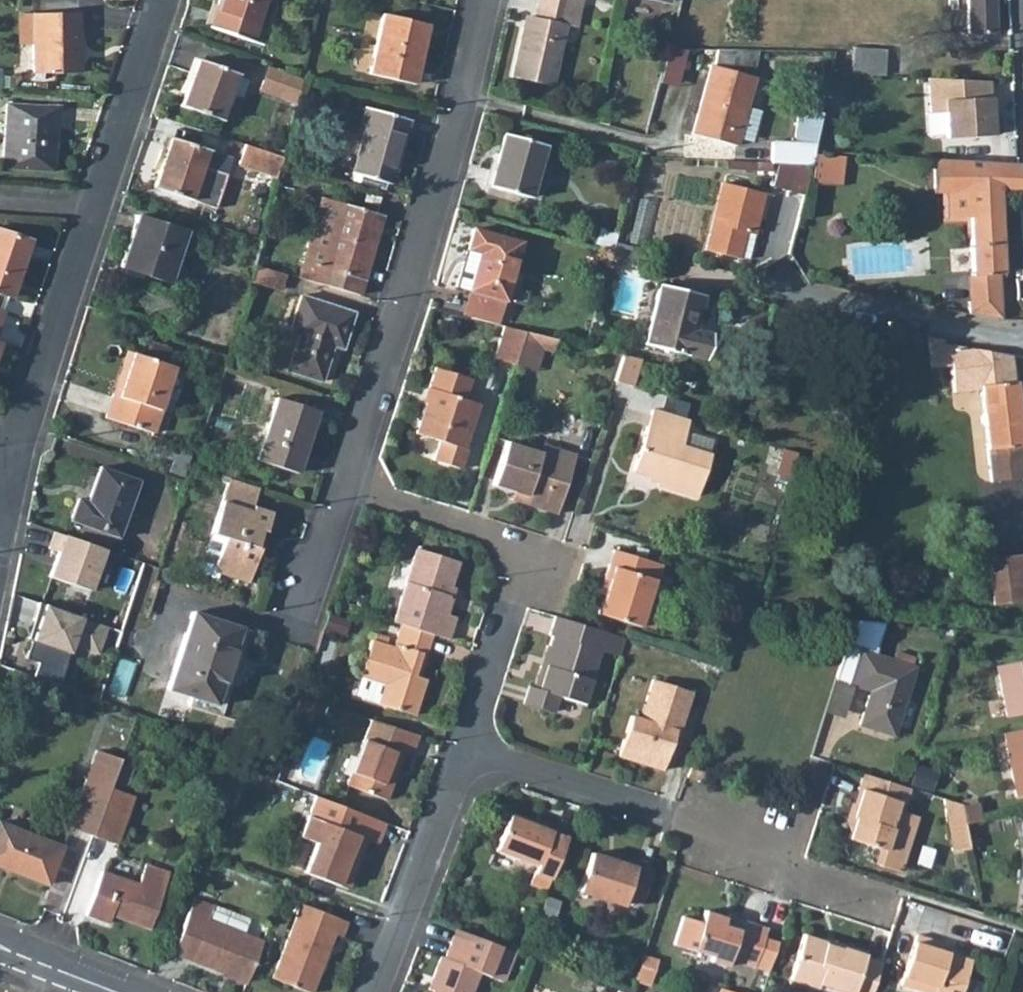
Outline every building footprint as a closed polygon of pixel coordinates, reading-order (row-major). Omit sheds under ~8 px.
[(208,28),(250,42),(264,0),(217,0),(208,28)] [(565,24),(574,27),(580,0),(539,0),(539,3),(568,9),(565,24)] [(968,32),(995,31),(994,0),(967,0),(968,32)] [(523,27),(511,76),(551,85),(565,24),(568,9),(539,3),(535,17),(530,16),(527,28),(523,27)] [(78,12),(32,13),(32,44),(33,73),(79,72),(78,12)] [(14,13),(14,44),(32,44),(32,13),(14,13)] [(382,14),(369,73),(413,84),(427,24),(382,14)] [(670,46),(663,83),(681,86),(687,49),(670,46)] [(852,46),(851,72),(882,74),(884,48),(852,46)] [(751,76),(758,49),(717,49),(713,65),(751,76)] [(220,120),(237,73),(197,58),(180,105),(220,120)] [(751,76),(713,65),(710,64),(691,133),(735,145),(754,76),(751,76)] [(258,91),(294,104),(300,79),(267,67),(258,91)] [(962,160),(1002,162),(998,85),(959,87),(960,115),(945,116),(946,135),(961,135),(962,160)] [(52,171),(57,107),(7,104),(2,167),(52,171)] [(365,125),(352,173),(361,176),(380,181),(390,184),(409,119),(365,107),(360,124),(365,125)] [(743,137),(754,139),(760,110),(749,108),(743,137)] [(810,165),(813,151),(822,113),(798,108),(794,143),(772,142),(771,162),(780,163),(793,164),(810,165)] [(598,114),(596,122),(608,125),(610,117),(598,114)] [(503,133),(488,186),(529,197),(544,144),(503,133)] [(169,137),(153,187),(215,208),(226,174),(202,166),(208,150),(169,137)] [(243,144),(237,164),(274,175),(281,157),(243,144)] [(841,186),(843,156),(814,154),(811,184),(841,186)] [(945,192),(945,218),(969,217),(971,274),(998,273),(1002,273),(998,191),(1019,190),(1018,163),(1002,162),(962,160),(943,159),(933,158),(934,192),(945,192)] [(753,169),(753,162),(727,160),(727,168),(753,169)] [(780,163),(773,185),(802,194),(809,168),(793,164),(780,163)] [(380,181),(361,176),(359,182),(379,187),(380,181)] [(723,183),(707,250),(736,257),(737,256),(743,229),(752,232),(762,192),(723,183)] [(363,201),(377,205),(380,197),(365,193),(363,201)] [(320,197),(314,220),(332,225),(338,202),(320,197)] [(308,265),(304,280),(359,295),(372,248),(368,246),(377,213),(338,202),(332,225),(314,220),(301,263),(308,265)] [(377,213),(368,246),(372,248),(382,214),(377,213)] [(136,215),(120,267),(169,283),(186,231),(136,215)] [(614,242),(617,233),(598,228),(593,246),(612,251),(614,242)] [(505,300),(520,242),(472,229),(466,249),(478,253),(468,290),(469,290),(504,300),(505,300)] [(752,232),(743,229),(737,256),(748,259),(754,232),(752,232)] [(10,297),(29,240),(0,230),(0,293),(10,297)] [(631,246),(614,242),(612,251),(607,267),(618,270),(622,255),(628,257),(631,246)] [(631,246),(628,257),(643,261),(646,250),(631,246)] [(478,253),(466,249),(456,286),(468,290),(478,253)] [(301,263),(297,277),(304,280),(308,265),(301,263)] [(258,282),(268,285),(271,274),(262,271),(258,282)] [(967,275),(968,301),(999,299),(998,273),(971,274),(967,275)] [(702,295),(659,284),(644,344),(704,359),(710,334),(693,330),(702,295)] [(497,324),(504,300),(469,290),(462,315),(497,324)] [(299,334),(287,370),(320,381),(331,345),(341,348),(353,313),(300,296),(289,331),(299,334)] [(968,301),(968,312),(1000,319),(999,299),(968,301)] [(492,358),(513,365),(524,330),(503,325),(492,358)] [(524,330),(513,365),(535,371),(542,349),(528,344),(531,332),(524,330)] [(556,338),(531,332),(528,344),(542,349),(551,351),(556,338)] [(926,335),(930,366),(949,364),(952,391),(979,388),(990,480),(1022,478),(1022,457),(1011,355),(952,345),(943,343),(943,338),(926,335)] [(126,351),(112,393),(118,395),(132,352),(126,351)] [(173,366),(132,352),(118,395),(112,393),(105,417),(153,433),(160,409),(159,408),(173,366)] [(613,380),(632,386),(640,359),(621,354),(613,380)] [(425,402),(415,433),(439,441),(432,460),(460,469),(467,448),(464,448),(479,404),(464,399),(471,378),(435,367),(428,388),(432,390),(428,403),(425,402)] [(316,411),(276,398),(256,459),(297,472),(316,411)] [(651,410),(633,470),(652,476),(655,475),(660,476),(657,484),(697,496),(710,455),(681,446),(689,421),(651,410)] [(715,450),(719,437),(691,429),(686,442),(715,450)] [(557,448),(554,456),(539,451),(505,441),(492,484),(513,491),(525,495),(523,503),(556,513),(575,454),(557,448)] [(554,456),(557,448),(541,443),(539,451),(554,456)] [(776,474),(789,478),(797,452),(784,449),(776,474)] [(77,498),(68,520),(82,525),(113,536),(117,537),(138,480),(99,466),(86,501),(77,498)] [(252,506),(258,488),(229,478),(221,501),(251,510),(252,506)] [(523,503),(525,495),(513,491),(510,499),(523,503)] [(198,572),(217,578),(218,573),(248,582),(259,548),(255,546),(260,529),(264,530),(271,511),(252,506),(251,510),(221,501),(206,548),(201,551),(196,567),(198,572)] [(82,525),(77,539),(108,550),(113,536),(82,525)] [(36,536),(31,551),(59,561),(65,546),(36,536)] [(415,548),(393,622),(400,624),(432,634),(449,639),(456,616),(446,613),(451,599),(448,594),(458,561),(415,548)] [(657,581),(662,565),(613,549),(603,582),(607,584),(598,613),(640,626),(654,580),(657,581)] [(994,605),(1022,601),(1022,553),(988,557),(994,605)] [(227,582),(222,597),(233,600),(237,586),(227,582)] [(74,643),(101,652),(110,624),(44,603),(28,654),(42,659),(37,674),(61,682),(74,643)] [(190,696),(187,705),(220,716),(248,630),(192,612),(166,688),(168,689),(190,696)] [(328,614),(323,628),(342,634),(347,620),(328,614)] [(537,688),(556,694),(584,703),(600,649),(605,651),(611,633),(565,618),(554,615),(548,634),(551,635),(547,646),(550,647),(537,688)] [(885,622),(854,619),(835,679),(870,690),(859,724),(893,736),(915,667),(875,654),(885,622)] [(432,634),(400,624),(393,647),(385,644),(372,640),(370,640),(359,676),(360,676),(354,696),(414,715),(426,679),(419,677),(414,675),(421,653),(425,655),(432,634)] [(625,637),(611,633),(605,651),(619,655),(625,637)] [(374,634),(372,640),(385,644),(387,638),(374,634)] [(533,687),(537,688),(550,647),(547,646),(546,646),(533,686),(533,687)] [(414,675),(419,677),(425,655),(421,653),(414,675)] [(996,665),(1006,716),(1022,713),(1022,660),(996,665)] [(691,692),(652,679),(639,718),(630,716),(618,756),(662,770),(676,724),(680,726),(691,692)] [(834,683),(826,710),(840,715),(850,688),(834,683)] [(533,687),(533,686),(528,685),(522,702),(551,711),(556,694),(537,688),(533,687)] [(187,705),(190,696),(168,689),(165,698),(187,705)] [(404,750),(411,753),(417,734),(370,719),(346,785),(386,799),(404,750)] [(1016,796),(1022,795),(1022,729),(1004,732),(1016,796)] [(97,751),(87,779),(109,786),(119,759),(97,751)] [(109,787),(123,792),(133,764),(119,759),(109,786),(109,787)] [(934,772),(915,766),(909,784),(928,791),(934,772)] [(689,767),(686,776),(699,781),(702,771),(689,767)] [(884,849),(880,865),(900,872),(918,816),(902,811),(909,788),(862,773),(858,788),(861,789),(852,816),(855,817),(848,838),(884,849)] [(68,826),(91,835),(109,787),(109,786),(87,779),(86,778),(68,826)] [(91,835),(115,843),(133,796),(123,792),(109,787),(91,835)] [(347,889),(363,847),(358,845),(361,838),(365,840),(376,843),(384,823),(314,796),(298,836),(314,842),(303,872),(347,889)] [(969,847),(960,804),(941,798),(952,850),(969,847)] [(964,824),(979,821),(975,803),(961,805),(964,824)] [(529,884),(546,890),(566,836),(532,823),(533,821),(509,812),(494,850),(536,866),(529,884)] [(47,884),(62,845),(0,822),(0,866),(47,884)] [(590,853),(577,890),(623,905),(625,899),(641,904),(652,869),(635,864),(634,867),(590,853)] [(107,922),(110,914),(111,910),(118,913),(117,916),(149,928),(169,872),(145,864),(137,884),(101,871),(85,914),(107,922)] [(172,953),(246,982),(262,941),(243,933),(249,919),(193,898),(172,953)] [(272,978),(309,991),(312,991),(334,933),(341,936),(347,921),(300,903),(272,978)] [(682,916),(673,944),(711,955),(709,961),(727,966),(729,959),(754,967),(766,927),(740,919),(739,921),(737,929),(728,926),(731,918),(704,910),(701,921),(682,916)] [(739,921),(731,918),(728,926),(737,929),(739,921)] [(456,929),(444,957),(441,956),(428,989),(432,990),(431,991),(470,991),(478,971),(503,981),(514,951),(456,929)] [(841,948),(825,943),(826,941),(804,934),(789,979),(817,988),(818,984),(843,991),(872,991),(882,961),(865,955),(866,951),(842,943),(841,948)] [(971,960),(940,950),(943,943),(917,934),(900,984),(924,991),(961,991),(971,960)]
